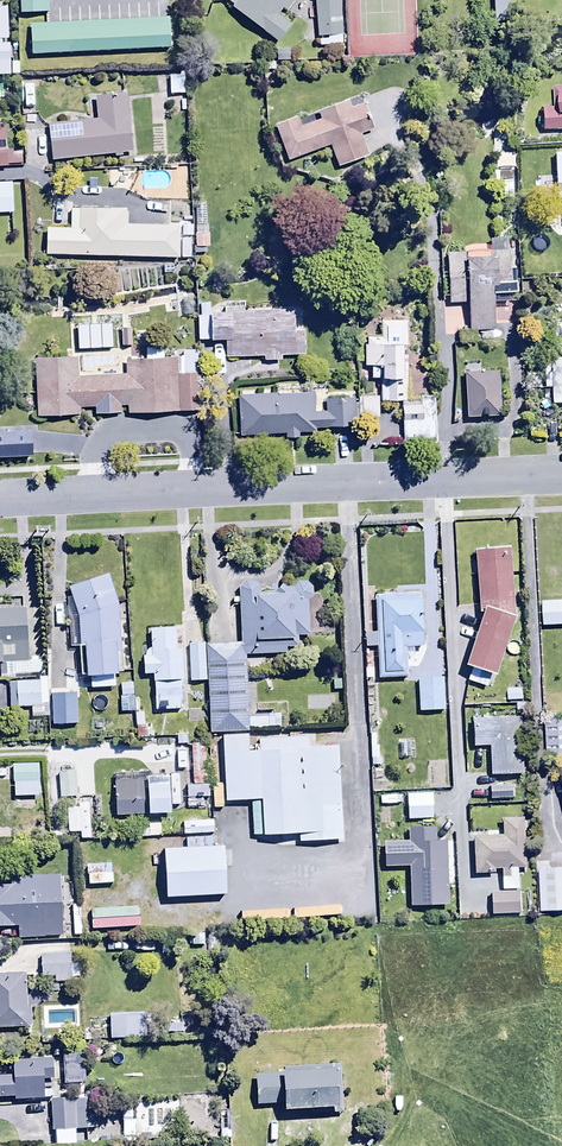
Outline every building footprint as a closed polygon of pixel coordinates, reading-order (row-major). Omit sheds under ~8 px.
[(20,16),(47,15),(47,0),(19,0),(20,16)] [(231,8),(278,44),(291,26),(277,16),(281,11),(285,13),(295,0),(223,0),(232,7),(231,8)] [(317,39),(342,38),(339,0),(315,0),(317,39)] [(30,27),(31,56),(169,49),(167,19),(30,27)] [(290,50),(276,50),(276,62),(290,62),(290,50)] [(186,77),(168,77),(168,96),(186,96),(186,77)] [(543,132),(561,132),(561,87),(553,88),(554,108),(542,108),(543,132)] [(48,127),(52,162),(132,153),(126,95),(95,98),(97,121),(48,127)] [(299,120),(275,128),(287,163),(331,148),(337,168),(340,167),(342,171),(352,167),(351,164),(369,158),(360,134),(372,130),(364,105),(352,110),(349,101),(318,112),(322,122),(302,128),(299,120)] [(0,126),(0,169),(21,168),(21,149),(7,150),(6,126),(0,126)] [(0,185),(0,215),(13,214),(12,184),(0,185)] [(45,231),(45,256),(124,258),(125,217),(111,217),(111,210),(70,209),(69,231),(45,231)] [(156,237),(131,236),(130,263),(155,264),(156,237)] [(209,236),(195,236),(195,249),(209,249),(209,236)] [(494,303),(517,302),(516,284),(510,285),(509,239),(488,240),(489,254),(447,255),(448,292),(443,293),(443,306),(469,305),(469,330),(458,330),(459,346),(476,345),(476,332),(494,331),(494,303)] [(191,240),(181,240),(181,259),(190,260),(191,240)] [(201,317),(197,317),(197,341),(210,341),(210,344),(225,344),(225,359),(264,359),(264,363),(282,363),(282,358),(301,358),(301,312),(243,312),(243,308),(223,308),(223,312),(210,312),(210,305),(201,305),(201,317)] [(407,324),(380,323),(380,340),(366,339),(365,368),(371,368),(370,380),(381,380),(381,404),(406,404),(407,324)] [(78,360),(34,360),(36,419),(84,417),(84,409),(127,408),(127,415),(201,412),(199,352),(182,352),(182,359),(165,359),(165,350),(146,351),(146,361),(125,362),(125,376),(79,377),(78,360)] [(551,360),(551,374),(543,374),(544,391),(552,390),(552,406),(561,406),(561,360),(551,360)] [(500,420),(498,373),(481,374),(481,369),(464,370),(466,421),(471,421),(472,440),(491,440),(491,420),(500,420)] [(360,402),(360,419),(378,419),(378,401),(375,401),(375,383),(365,383),(366,402),(360,402)] [(241,398),(238,398),(239,438),(284,437),(284,440),(297,440),(297,436),(315,435),(315,431),(354,430),(354,400),(326,401),(326,413),(314,413),(314,395),(269,397),(269,392),(241,393),(241,398)] [(436,409),(403,409),(403,445),(436,445),(436,409)] [(475,553),(479,615),(481,614),(463,670),(496,681),(515,619),(512,619),(507,551),(475,553)] [(68,590),(77,618),(80,649),(83,649),(86,680),(123,677),(117,606),(108,578),(68,590)] [(240,646),(206,646),(210,736),(249,734),(249,730),(280,729),(279,716),(267,717),(267,719),(249,719),(247,672),(259,672),(258,660),(246,660),(246,657),(296,655),(295,641),(297,641),(297,638),(309,637),(308,603),(311,598),(311,590),(306,584),(297,584),(293,590),(284,589),(281,588),(276,595),(260,595),(259,589),(255,583),(244,583),(239,589),(240,646)] [(420,596),(374,597),(375,680),(406,680),(405,650),(425,649),(424,602),(420,602),(420,596)] [(543,602),(544,628),(561,627),(561,602),(543,602)] [(29,662),(27,606),(0,607),(0,679),(40,679),(40,662),(29,662)] [(177,632),(150,634),(150,649),(146,653),(144,659),(142,659),(143,678),(153,677),(153,685),(155,685),(156,713),(181,711),(179,684),(184,684),(182,652),(178,652),(177,632)] [(204,646),(189,647),(191,685),(206,684),(204,646)] [(444,680),(417,681),(418,714),(445,713),(444,680)] [(9,684),(9,709),(41,709),(41,707),(48,707),(48,681),(38,681),(38,683),(16,682),(16,684),(9,684)] [(134,713),(132,685),(120,686),(120,700),(119,700),(120,714),(134,713)] [(524,690),(507,690),(508,703),(525,702),(524,690)] [(144,714),(135,715),(136,739),(154,738),(153,726),(145,726),(144,714)] [(522,720),(471,721),(472,750),(489,750),(490,778),(524,777),(522,720)] [(546,720),(546,757),(561,756),(561,720),(546,720)] [(341,837),(336,747),(306,748),(305,738),(257,741),(257,751),(245,752),(244,737),(221,738),(225,801),(259,799),(261,829),(297,827),(298,840),(341,837)] [(413,743),(399,744),(400,760),(414,760),(413,743)] [(37,764),(12,765),(13,798),(39,797),(37,764)] [(76,773),(59,773),(60,800),(76,799),(76,773)] [(146,784),(114,784),(115,818),(170,817),(169,780),(146,780),(146,784)] [(208,786),(187,786),(187,811),(209,810),(208,786)] [(515,787),(490,788),(491,802),(516,801),(515,787)] [(432,795),(407,796),(407,821),(432,820),(432,795)] [(78,808),(68,809),(69,834),(80,833),(80,841),(95,841),(94,805),(78,805),(78,808)] [(503,839),(473,839),(474,876),(496,875),(496,872),(502,872),(502,891),(519,891),(519,870),(527,870),(526,820),(502,821),(503,839)] [(139,832),(139,838),(161,838),(161,825),(148,825),(148,832),(139,832)] [(184,826),(184,836),(212,836),(212,826),(184,826)] [(408,845),(383,844),(382,869),(410,870),(409,907),(446,908),(447,843),(436,843),(436,831),(408,830),(408,845)] [(221,848),(163,851),(166,898),(224,895),(221,848)] [(110,865),(86,866),(86,878),(88,878),(89,889),(111,888),(110,865)] [(539,870),(542,915),(561,914),(561,869),(539,870)] [(0,889),(0,930),(17,930),(17,939),(62,939),(61,878),(10,879),(10,889),(0,889)] [(522,893),(491,894),(492,917),(523,916),(522,893)] [(138,919),(91,921),(92,932),(138,930),(138,919)] [(70,956),(40,957),(41,980),(55,979),(55,984),(71,984),(70,956)] [(0,977),(0,1031),(33,1031),(32,1010),(27,1010),(26,977),(0,977)] [(141,1016),(109,1017),(110,1042),(142,1041),(141,1016)] [(43,1102),(43,1088),(52,1088),(52,1062),(11,1063),(12,1079),(0,1079),(0,1103),(43,1102)] [(340,1067),(283,1068),(284,1077),(254,1078),(255,1108),(283,1108),(283,1114),(312,1114),(313,1117),(341,1116),(340,1067)] [(50,1102),(51,1134),(53,1134),(54,1145),(76,1145),(75,1132),(86,1132),(86,1101),(50,1102)] [(138,1122),(122,1122),(122,1140),(137,1140),(138,1122)]
